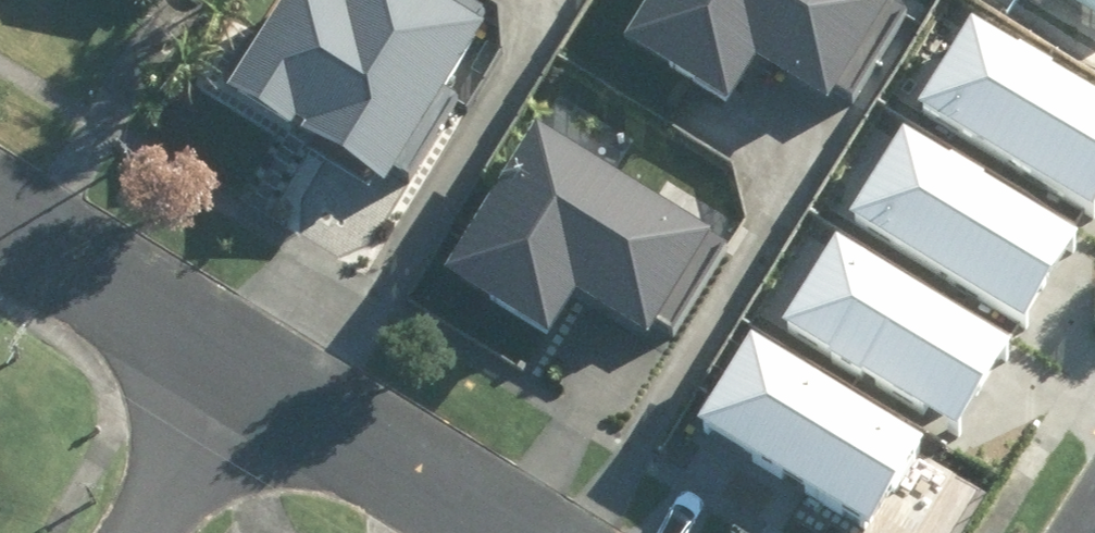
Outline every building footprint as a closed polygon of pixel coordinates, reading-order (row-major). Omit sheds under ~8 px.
[(390,184),(402,165),(413,173),(461,93),(450,85),(488,22),(480,17),(488,1),(486,0),(349,0),(348,2),(344,0),(291,0),(233,94),(390,184)] [(903,0),(652,0),(629,35),(733,102),(759,58),(831,99),(841,85),(854,91),(910,4),(903,0)] [(929,101),(1092,198),(1094,193),(1094,146),(1087,142),(1094,129),(1094,92),(976,22),(929,101)] [(732,237),(542,125),(452,271),(549,332),(581,292),(653,336),(662,319),(678,327),(732,237)] [(913,131),(866,210),(1028,307),(1052,267),(1024,251),(1048,211),(913,131)] [(1003,344),(841,247),(793,326),(928,406),(952,366),(980,383),(1003,344)] [(919,443),(756,346),(708,425),(843,505),(867,465),(895,482),(919,443)]
